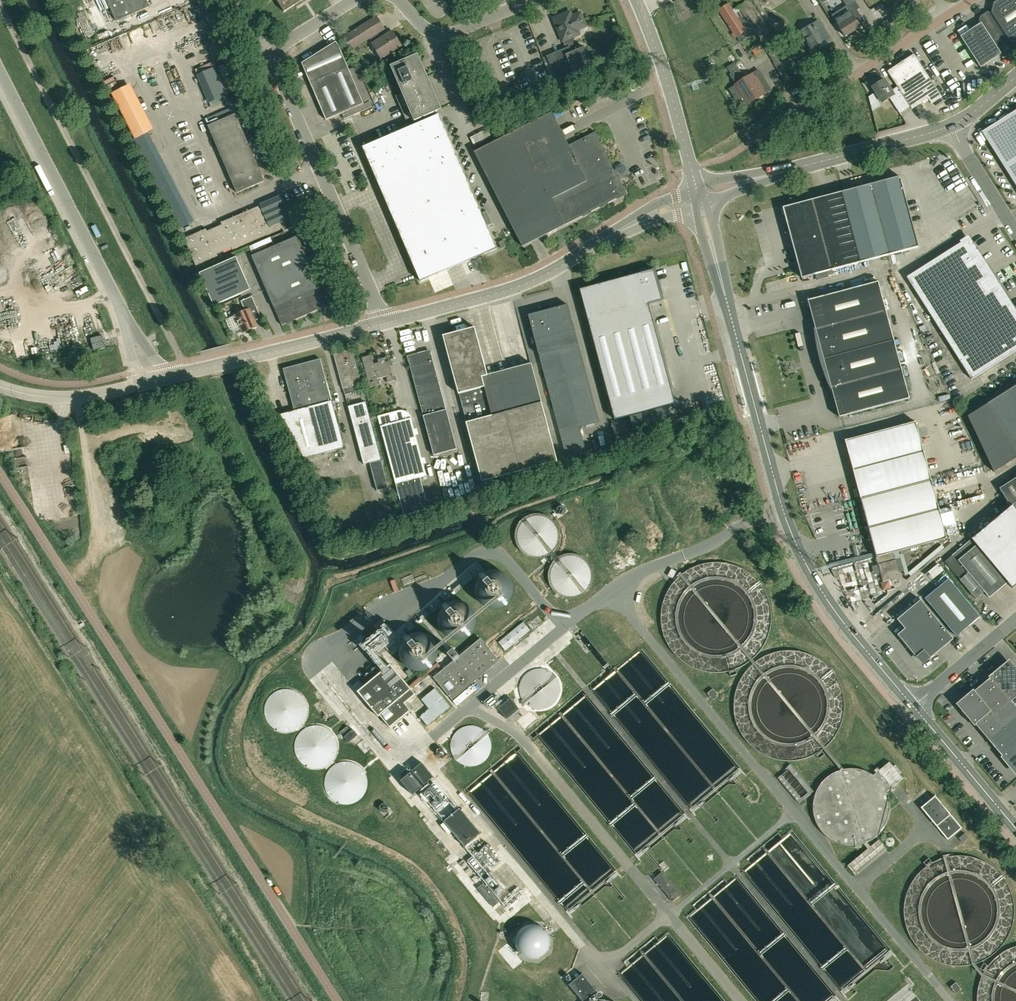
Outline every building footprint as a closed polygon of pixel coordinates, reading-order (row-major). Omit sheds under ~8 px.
[(146,0),(107,0),(116,21),(149,6),(146,0)] [(284,12),(303,0),(277,0),(284,12)] [(756,32),(761,40),(759,41),(770,58),(783,49),(751,0),(747,0),(738,6),(747,19),(756,32)] [(835,20),(845,36),(860,27),(866,24),(863,19),(857,10),(860,8),(855,0),(843,0),(846,5),(850,11),(835,20)] [(980,23),(960,36),(980,67),(1001,54),(1001,55),(1006,56),(1013,52),(1014,47),(1012,44),(1015,42),(1015,0),(1000,0),(995,3),(993,13),(987,11),(980,16),(979,21),(980,23)] [(738,6),(732,10),(728,4),(718,10),(735,37),(737,36),(741,42),(756,32),(747,19),(738,6)] [(588,30),(586,26),(580,12),(569,17),(567,13),(553,18),(563,41),(588,30)] [(377,16),(343,37),(351,50),(369,38),(382,58),(401,45),(392,31),(382,38),(378,33),(385,29),(377,16)] [(819,20),(801,31),(814,52),(826,44),(819,34),(825,30),(819,20)] [(336,41),(302,63),(326,120),(364,104),(339,46),(336,41)] [(557,80),(564,77),(592,65),(584,47),(572,52),(569,46),(547,56),(557,80)] [(753,50),(756,56),(764,52),(760,46),(753,50)] [(871,104),(880,98),(883,102),(890,98),(900,113),(910,106),(912,109),(928,98),(931,103),(942,96),(914,53),(887,71),(897,87),(891,90),(884,79),(872,87),(875,92),(868,96),(871,104)] [(796,70),(786,54),(773,62),(783,78),(796,70)] [(422,70),(419,63),(418,63),(415,56),(391,67),(402,93),(396,96),(408,123),(438,110),(421,70),(422,70)] [(197,75),(209,102),(230,93),(218,66),(197,75)] [(752,74),(746,77),(741,69),(732,75),(737,83),(735,84),(748,104),(765,94),(762,88),(764,87),(757,75),(754,77),(752,74)] [(232,115),(208,125),(237,193),(265,181),(239,122),(248,118),(238,97),(227,102),(232,115)] [(522,246),(565,224),(617,198),(625,194),(595,133),(570,146),(552,112),(474,151),(522,246)] [(363,147),(421,281),(497,248),(439,114),(363,147)] [(1015,181),(1015,114),(986,133),(1015,181)] [(827,119),(830,130),(837,128),(834,117),(827,119)] [(802,278),(815,274),(817,280),(829,277),(827,271),(831,270),(919,247),(900,176),(783,207),(802,278)] [(206,229),(184,238),(196,265),(218,256),(217,254),(232,247),(233,249),(283,228),(280,221),(290,217),(290,218),(291,218),(281,195),(280,196),(281,197),(261,205),(262,207),(257,209),(257,207),(221,222),(222,225),(207,231),(206,229)] [(274,307),(320,287),(298,236),(252,256),(274,307)] [(907,277),(972,379),(1015,351),(1015,313),(968,238),(907,277)] [(236,257),(200,273),(214,306),(242,293),(241,290),(244,282),(247,280),(236,257)] [(654,269),(580,289),(615,420),(676,404),(649,303),(662,300),(654,269)] [(808,300),(815,328),(814,328),(814,333),(815,338),(816,341),(816,345),(817,350),(818,355),(820,360),(821,365),(823,371),(825,377),(827,381),(829,386),(830,389),(831,389),(839,417),(910,398),(878,281),(808,300)] [(320,287),(274,307),(282,325),(328,305),(320,287)] [(245,310),(235,315),(243,333),(257,327),(251,311),(257,308),(252,296),(241,301),(245,310)] [(586,454),(579,427),(598,422),(567,305),(529,315),(567,459),(586,454)] [(557,461),(542,402),(531,364),(488,375),(475,327),(443,335),(459,394),(459,393),(467,422),(466,422),(482,481),(557,461)] [(105,347),(102,335),(91,338),(94,350),(105,347)] [(362,389),(361,383),(352,350),(335,355),(343,388),(350,386),(352,392),(362,389)] [(431,351),(408,358),(434,455),(457,449),(431,351)] [(372,355),(362,357),(368,381),(369,381),(370,387),(379,385),(377,378),(386,376),(388,382),(394,381),(392,375),(393,375),(388,357),(378,359),(379,362),(374,364),(372,355)] [(304,458),(345,448),(332,400),(331,401),(320,359),(283,369),(295,410),(280,414),(304,458)] [(987,404),(967,416),(993,472),(1015,458),(1015,385),(987,404)] [(389,488),(376,440),(366,401),(348,406),(353,422),(355,422),(355,425),(354,426),(364,464),(370,463),(377,491),(389,488)] [(427,476),(411,418),(411,417),(411,416),(410,415),(409,413),(408,412),(406,411),(405,411),(404,410),(402,410),(400,410),(399,410),(378,416),(404,515),(429,509),(420,477),(427,476)] [(861,499),(931,480),(916,421),(845,440),(861,499)] [(999,488),(1011,505),(1012,504),(1015,510),(1015,477),(999,488)] [(931,480),(861,499),(883,581),(891,579),(891,580),(901,578),(896,559),(895,560),(893,553),(947,538),(931,480)] [(516,535),(516,541),(519,547),(523,553),(529,556),(535,558),(542,557),(548,555),(554,550),(557,544),(559,537),(558,530),(554,524),(549,519),(544,516),(537,515),(531,516),(525,519),(520,523),(517,529),(516,535)] [(984,591),(989,597),(1008,582),(1015,575),(1015,541),(997,517),(987,526),(992,532),(977,544),(972,539),(945,562),(960,580),(975,598),(984,591)] [(548,574),(548,581),(551,587),(555,592),(561,596),(567,597),(574,597),(580,594),(586,590),(589,584),(591,577),(590,570),(587,563),(581,558),(576,556),(569,555),(563,556),(557,558),(553,563),(549,568),(548,574)] [(495,603),(501,601),(505,598),(507,594),(509,590),(508,585),(506,581),(502,577),(496,575),(491,575),(486,578),(482,583),(481,588),(481,594),(485,599),(489,602),(495,603)] [(956,636),(957,636),(980,616),(949,579),(925,598),(948,625),(948,626),(956,636)] [(897,619),(905,628),(897,634),(916,657),(917,656),(923,662),(929,657),(930,658),(953,639),(921,599),(897,619)] [(458,634),(464,632),(468,629),(470,625),(471,621),(471,616),(469,611),(465,608),(459,606),(453,606),(448,609),(445,613),(443,619),(444,625),(447,630),(452,633),(458,634)] [(497,640),(505,651),(530,630),(522,620),(497,640)] [(419,665),(425,664),(429,661),(432,657),(433,652),(432,647),(430,643),(426,639),(420,637),(415,638),(410,641),(406,645),(405,651),(406,656),(409,661),(414,664),(419,665)] [(454,660),(443,669),(434,677),(452,700),(499,660),(481,638),(459,656),(454,650),(449,655),(454,660)] [(1011,701),(1015,697),(1015,667),(1015,666),(1014,667),(1009,662),(1001,669),(1000,667),(990,676),(1007,697),(1011,702),(1011,701)] [(415,693),(412,689),(391,664),(358,691),(378,717),(380,715),(390,727),(410,710),(403,703),(415,693)] [(974,725),(1007,697),(990,676),(989,677),(990,678),(975,691),(973,689),(967,695),(968,696),(959,704),(970,718),(969,719),(974,725)] [(420,716),(427,725),(450,706),(435,688),(422,699),(429,708),(420,716)] [(265,709),(265,715),(268,721),(272,727),(278,730),(284,732),(291,731),(297,729),(302,724),(306,718),(307,711),(306,704),(303,698),(298,693),(292,690),(286,689),(280,690),(274,693),(269,697),(266,703),(265,709)] [(707,693),(713,700),(718,696),(713,689),(707,693)] [(1011,701),(1011,702),(1007,697),(974,725),(975,726),(976,725),(989,740),(1015,718),(1015,707),(1011,701)] [(498,708),(507,719),(519,709),(511,698),(498,708)] [(989,740),(1002,756),(1001,757),(1001,758),(1015,746),(1015,718),(989,740)] [(294,744),(294,751),(297,757),(301,762),(307,766),(313,767),(320,767),(326,764),(332,760),(335,754),(337,747),(336,740),(333,733),(327,728),(322,726),(315,725),(309,726),(303,728),(299,733),(295,738),(294,744)] [(340,732),(344,736),(351,731),(347,726),(340,732)] [(353,729),(351,731),(344,736),(348,742),(357,734),(353,729)] [(1001,758),(1006,763),(1007,762),(1015,772),(1015,746),(1001,758)] [(324,781),(325,787),(327,793),(332,799),(337,802),(344,804),(350,803),(357,801),(362,796),(366,790),(367,783),(366,776),(363,770),(358,765),(352,762),(346,761),(339,762),(334,765),(329,769),(326,775),(324,781)] [(413,770),(425,784),(434,776),(422,762),(413,770)] [(886,789),(886,790),(902,777),(891,763),(875,776),(877,778),(879,779),(880,781),(882,783),(883,785),(885,787),(886,789)] [(792,766),(778,778),(798,802),(812,790),(792,766)] [(401,781),(413,795),(423,787),(411,773),(401,781)] [(935,795),(921,807),(948,840),(962,828),(935,795)] [(460,808),(444,822),(465,846),(481,833),(460,808)] [(969,838),(965,833),(959,838),(963,843),(969,838)] [(849,864),(852,867),(856,873),(885,849),(878,840),(849,864)] [(681,894),(662,872),(654,879),(673,901),(681,894)] [(526,958),(531,959),(537,958),(543,955),(547,950),(549,945),(549,939),(547,933),(542,928),(537,925),(531,925),(524,926),(519,930),(516,936),(515,941),(516,946),(518,951),(521,955),(526,958)] [(582,973),(569,984),(582,1000),(596,990),(582,973)] [(956,994),(962,990),(956,982),(950,987),(956,994)]
